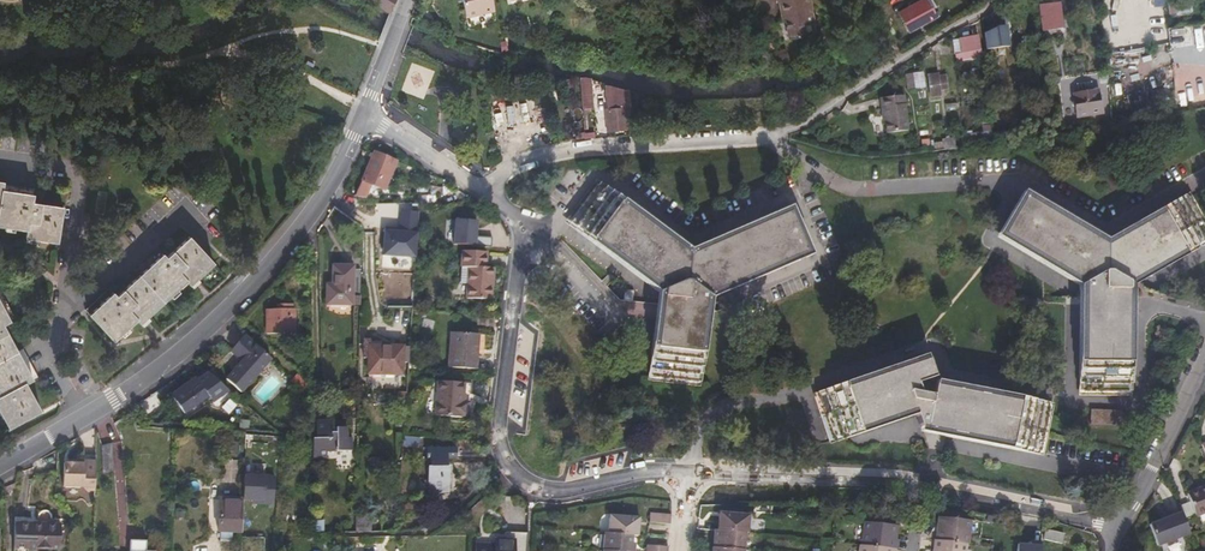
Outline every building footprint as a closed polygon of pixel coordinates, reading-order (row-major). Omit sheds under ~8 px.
[(391,11),(397,0),(372,0),(391,11)] [(465,17),(493,11),(490,0),(461,0),(465,17)] [(776,5),(778,5),(781,23),(783,22),(787,41),(812,37),(810,26),(813,26),(808,0),(775,0),(776,5)] [(934,1),(940,13),(944,11),(939,0),(935,0),(934,1)] [(1194,10),(1193,0),(1170,0),(1170,12),(1194,10)] [(940,13),(934,1),(907,14),(917,34),(943,20),(940,13)] [(1050,21),(1064,21),(1063,1),(1049,2),(1050,21)] [(1022,29),(1030,28),(1030,5),(1021,5),(1022,29)] [(1012,42),(1011,26),(1001,27),(1001,43),(1012,42)] [(982,51),(982,37),(964,39),(965,52),(982,51)] [(316,62),(308,59),(305,64),(314,67),(316,62)] [(952,97),(952,92),(951,77),(951,72),(941,73),(941,80),(943,97),(952,97)] [(921,102),(930,101),(928,76),(919,76),(921,102)] [(951,77),(952,92),(959,92),(959,77),(951,77)] [(592,78),(581,78),(582,109),(589,109),(594,109),(592,78)] [(935,97),(943,97),(941,80),(934,81),(935,97)] [(1167,83),(1167,100),(1183,98),(1182,82),(1167,83)] [(628,107),(628,97),(627,96),(604,88),(606,108),(628,107)] [(1076,113),(1100,110),(1097,88),(1073,91),(1076,113)] [(892,137),(913,133),(909,99),(885,103),(888,125),(891,125),(892,137)] [(608,131),(630,129),(628,107),(606,108),(608,131)] [(582,109),(584,131),(590,130),(589,109),(582,109)] [(722,124),(721,111),(709,111),(710,125),(722,124)] [(973,142),(991,139),(990,129),(978,130),(979,133),(972,134),(973,142)] [(841,147),(847,141),(835,131),(830,138),(841,147)] [(944,147),(954,146),(952,135),(943,136),(944,147)] [(387,191),(399,163),(377,153),(360,192),(374,198),(379,187),(387,191)] [(706,297),(808,255),(787,205),(687,246),(590,179),(559,223),(654,291),(644,379),(697,385),(706,297)] [(56,242),(62,207),(31,202),(32,195),(3,190),(5,181),(0,180),(0,225),(26,230),(25,237),(56,242)] [(413,197),(428,198),(428,187),(413,188),(413,197)] [(1204,239),(1204,223),(1186,188),(1100,235),(1019,189),(993,235),(1074,282),(1076,392),(1128,393),(1128,282),(1204,239)] [(454,217),(454,243),(478,244),(478,218),(454,217)] [(416,251),(416,247),(416,244),(418,231),(402,230),(400,250),(416,251)] [(187,281),(210,258),(185,234),(163,256),(156,250),(112,293),(106,286),(84,308),(108,334),(130,312),(137,318),(181,275),(187,281)] [(398,272),(414,274),(416,251),(400,250),(398,272)] [(488,304),(492,274),(484,272),(485,257),(462,255),(457,300),(488,304)] [(357,297),(359,268),(350,267),(350,264),(333,263),(331,286),(324,286),(323,300),(347,301),(348,296),(357,297)] [(3,330),(14,324),(0,300),(0,398),(3,404),(0,406),(0,414),(11,434),(43,415),(27,389),(34,384),(3,330)] [(268,333),(293,333),(292,303),(283,303),(283,308),(268,309),(268,333)] [(235,387),(265,355),(250,341),(239,330),(227,342),(227,347),(236,356),(219,373),(235,387)] [(472,373),(476,340),(449,336),(446,370),(472,373)] [(378,342),(361,340),(360,352),(364,352),(365,346),(377,347),(378,342)] [(363,371),(395,375),(397,349),(377,347),(365,346),(364,352),(363,371)] [(403,376),(404,374),(406,350),(397,349),(395,375),(403,376)] [(826,442),(911,414),(910,410),(828,437),(814,394),(919,360),(917,356),(808,392),(826,442)] [(911,414),(916,426),(932,428),(941,430),(1037,447),(1043,404),(931,383),(931,379),(924,360),(920,362),(919,360),(814,394),(828,437),(910,410),(911,414)] [(295,386),(300,380),(289,370),(284,376),(295,386)] [(941,430),(940,434),(1040,452),(1049,401),(931,379),(931,383),(1043,404),(1037,447),(941,430)] [(183,416),(205,399),(191,381),(169,399),(183,416)] [(463,420),(465,389),(432,386),(430,418),(456,421),(457,420),(463,420)] [(1088,421),(1117,421),(1117,407),(1088,406),(1088,421)] [(233,420),(233,428),(242,428),(243,420),(233,420)] [(320,438),(315,438),(315,457),(330,457),(330,451),(352,451),(353,437),(349,437),(349,427),(339,427),(339,432),(335,431),(335,421),(320,421),(320,438)] [(398,426),(397,437),(413,439),(414,428),(398,426)] [(938,448),(940,434),(941,430),(932,428),(916,426),(922,446),(938,448)] [(103,471),(113,471),(113,443),(103,443),(103,471)] [(450,463),(450,452),(420,449),(420,461),(423,461),(422,468),(421,468),(419,493),(439,494),(441,469),(440,469),(441,462),(450,463)] [(94,489),(95,459),(83,458),(83,461),(63,460),(62,484),(83,485),(85,488),(94,489)] [(243,502),(275,503),(276,474),(244,472),(243,502)] [(1204,514),(1204,488),(1189,494),(1197,517),(1204,514)] [(236,533),(237,500),(215,499),(213,532),(236,533)] [(1190,532),(1183,511),(1150,522),(1158,543),(1190,532)] [(715,512),(713,529),(739,532),(742,532),(743,515),(715,512)] [(345,532),(361,532),(359,516),(345,516),(345,532)] [(959,542),(961,519),(941,516),(939,530),(938,530),(936,539),(959,542)] [(641,526),(661,528),(662,519),(641,518),(641,526)] [(622,536),(627,537),(628,522),(600,519),(598,535),(622,536)] [(966,543),(968,543),(969,520),(961,519),(959,542),(966,543)] [(58,548),(59,525),(39,524),(39,521),(27,520),(26,547),(58,548)] [(889,549),(891,549),(892,540),(890,539),(892,526),(864,522),(860,546),(889,549)] [(713,529),(709,529),(708,547),(709,547),(738,550),(739,532),(713,529)] [(498,534),(498,537),(487,537),(487,542),(468,542),(468,550),(521,550),(522,533),(498,534)] [(1067,544),(1067,533),(1050,533),(1050,542),(1067,544)] [(595,534),(594,550),(596,550),(624,550),(625,545),(622,545),(622,536),(598,535),(595,534)] [(338,549),(338,536),(328,536),(328,548),(338,549)] [(959,542),(936,539),(934,548),(936,549),(936,550),(958,550),(959,542)]
